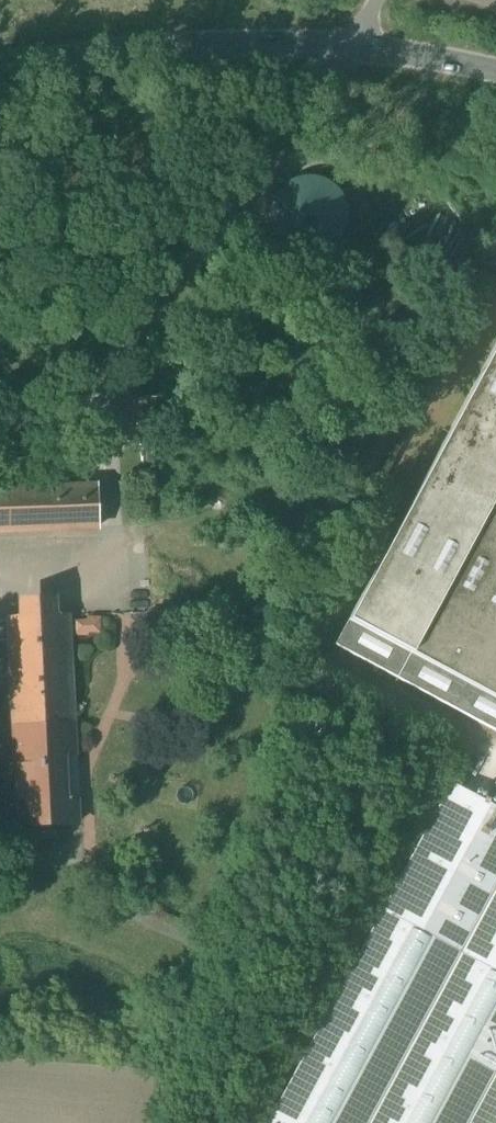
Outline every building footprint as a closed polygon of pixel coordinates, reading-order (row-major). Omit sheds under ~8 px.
[(335,645),(495,732),(495,344),(335,645)] [(95,539),(93,468),(0,472),(0,540),(95,539)] [(0,602),(0,822),(86,817),(72,600),(0,602)] [(452,783),(267,1122),(495,1122),(495,807),(452,783)]
